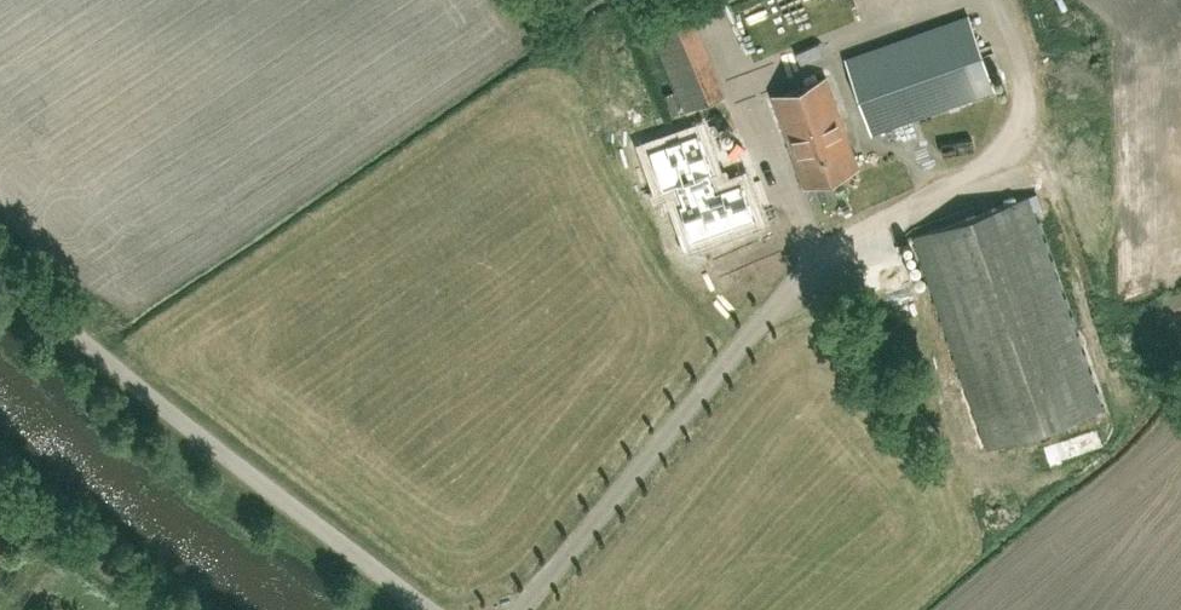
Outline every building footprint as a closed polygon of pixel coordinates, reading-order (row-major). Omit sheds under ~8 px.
[(689,117),(726,102),(684,0),(640,0),(689,117)] [(873,132),(996,89),(971,16),(848,59),(873,132)] [(807,186),(860,168),(829,78),(775,97),(807,186)] [(675,185),(681,203),(678,204),(691,242),(755,219),(742,181),(715,191),(709,173),(713,171),(699,131),(648,149),(662,189),(675,185)] [(1030,197),(917,237),(915,238),(990,449),(1105,408),(1030,197)]
